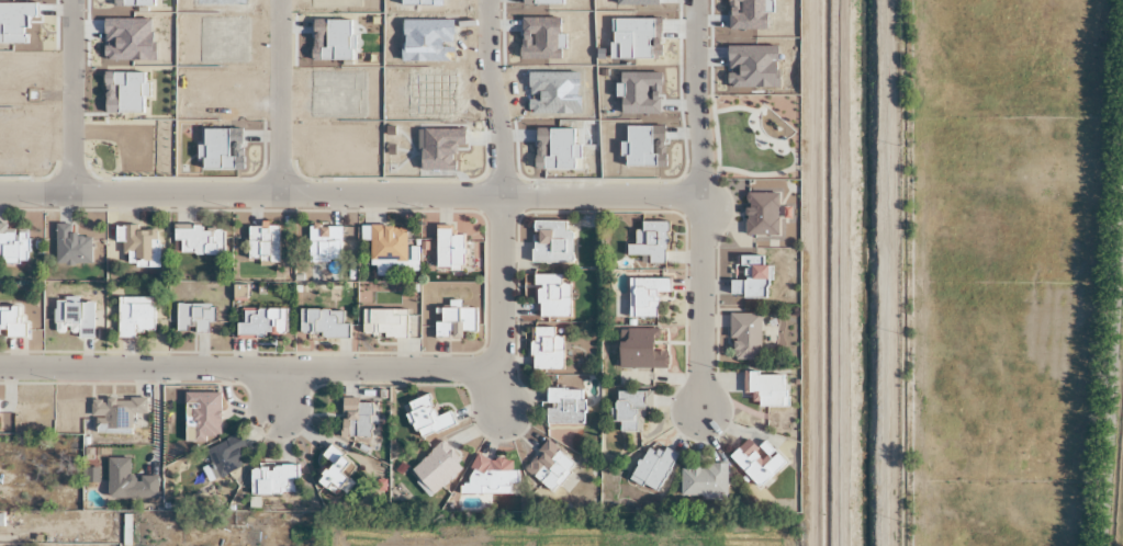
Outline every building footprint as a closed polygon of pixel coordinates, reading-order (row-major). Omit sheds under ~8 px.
[(777,235),(777,193),(744,193),(744,235),(777,235)] [(531,221),(531,262),(570,262),(570,231),(565,231),(565,221),(531,221)] [(665,262),(666,222),(635,221),(635,244),(624,244),(624,261),(665,262)] [(54,264),(90,264),(90,236),(69,236),(69,224),(54,224),(54,264)] [(339,225),(307,225),(307,262),(339,262),(339,225)] [(26,262),(26,226),(0,226),(0,262),(26,262)] [(157,266),(157,226),(122,226),(122,266),(157,266)] [(173,254),(222,254),(222,226),(173,226),(173,254)] [(277,262),(277,226),(246,226),(246,262),(277,262)] [(463,235),(451,235),(451,226),(434,226),(434,268),(463,268),(463,235)] [(405,227),(367,227),(367,262),(405,262),(405,227)] [(765,256),(737,256),(737,281),(731,281),(731,297),(765,297),(765,256)] [(568,284),(559,284),(559,275),(535,275),(534,316),(568,317),(568,284)] [(627,319),(656,319),(656,293),(668,293),(668,278),(627,278),(627,319)] [(152,334),(152,297),(117,297),(117,334),(152,334)] [(67,333),(77,333),(77,338),(92,338),(92,301),(53,301),(53,324),(67,324),(67,333)] [(175,304),(175,332),(208,332),(208,322),(214,322),(214,304),(175,304)] [(23,337),(23,307),(0,307),(0,337),(23,337)] [(460,340),(460,332),(475,332),(475,308),(434,308),(434,340),(460,340)] [(237,337),(285,337),(285,309),(237,309),(237,337)] [(406,338),(406,309),(361,309),(361,338),(406,338)] [(299,337),(348,337),(348,323),(342,323),(342,310),(299,310),(299,337)] [(759,361),(759,314),(728,314),(728,361),(759,361)] [(562,335),(553,335),(553,328),(529,328),(529,370),(562,370),(562,335)] [(618,330),(618,368),(667,369),(667,351),(655,351),(655,330),(618,330)] [(746,393),(756,393),(756,407),(783,407),(783,373),(746,373),(746,393)] [(582,424),(582,389),(545,389),(545,424),(582,424)] [(651,391),(615,391),(614,432),(641,432),(641,410),(651,410),(651,391)] [(183,392),(183,439),(219,439),(219,392),(183,392)] [(454,426),(449,411),(434,416),(426,395),(403,404),(416,440),(454,426)] [(145,398),(90,398),(90,417),(106,417),(106,428),(131,428),(131,415),(145,415),(145,398)] [(372,399),(342,399),(342,437),(372,437),(372,399)] [(244,447),(237,433),(204,450),(211,464),(205,467),(212,480),(242,464),(235,451),(244,447)] [(785,464),(762,441),(755,447),(746,438),(727,457),(760,489),(785,464)] [(553,494),(576,465),(545,440),(522,469),(553,494)] [(440,442),(407,472),(430,497),(463,467),(440,442)] [(673,457),(646,443),(629,478),(656,491),(673,457)] [(330,463),(315,480),(336,499),(351,482),(345,477),(354,467),(329,445),(320,455),(330,463)] [(106,458),(106,499),(156,499),(156,476),(129,476),(129,458),(106,458)] [(467,458),(466,493),(514,494),(514,470),(510,470),(511,459),(467,458)] [(249,495),(295,494),(295,465),(249,466),(249,495)] [(725,465),(680,465),(680,499),(725,499),(725,465)]
